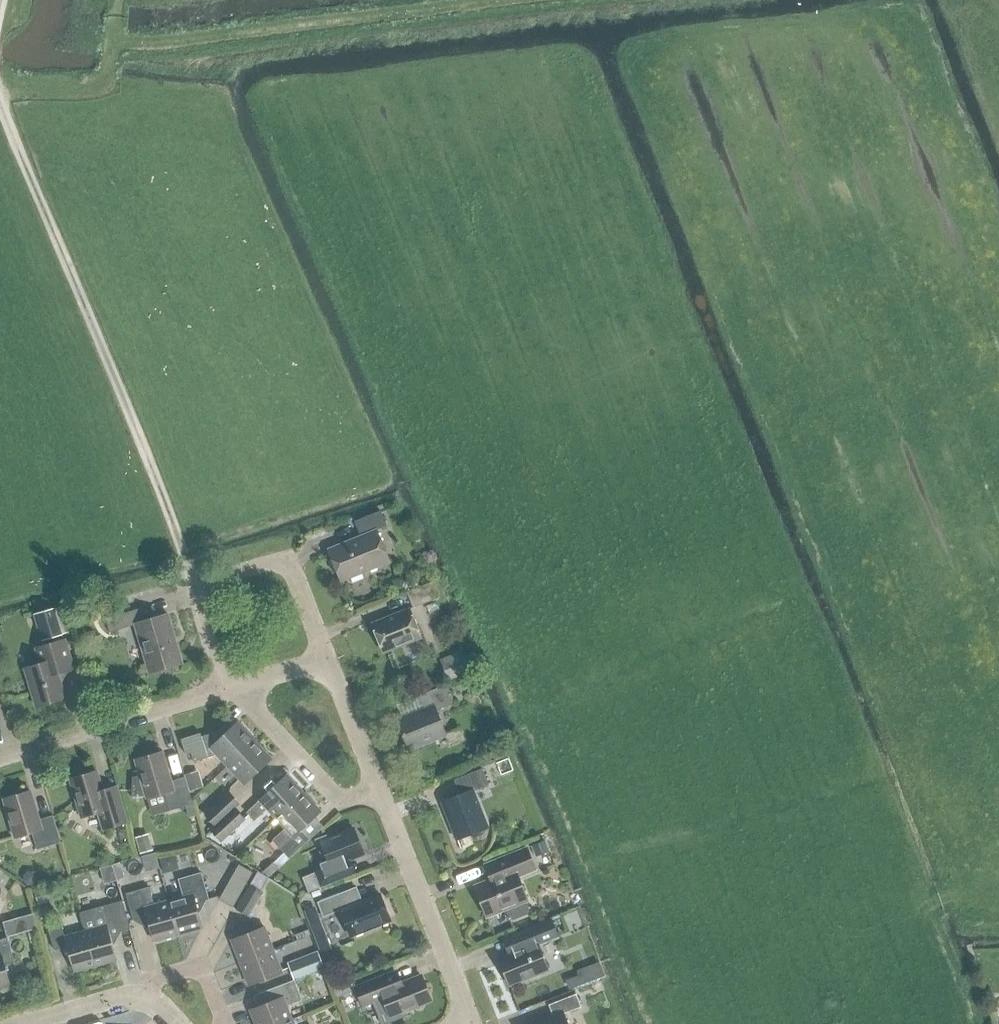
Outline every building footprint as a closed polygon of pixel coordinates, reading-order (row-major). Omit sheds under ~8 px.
[(354,521),(360,536),(328,548),(341,581),(388,562),(375,530),(386,525),(380,510),(354,521)] [(406,592),(412,607),(438,597),(432,581),(406,592)] [(32,614),(40,641),(69,632),(61,605),(32,614)] [(133,625),(148,672),(182,662),(167,614),(147,620),(143,607),(105,618),(109,632),(133,625)] [(82,620),(96,615),(94,608),(79,613),(82,620)] [(371,623),(383,652),(420,637),(408,609),(371,623)] [(72,668),(64,639),(35,648),(40,663),(24,668),(35,706),(64,698),(57,673),(72,668)] [(439,660),(447,682),(470,673),(462,651),(439,660)] [(424,709),(396,720),(407,749),(445,734),(435,710),(454,702),(446,684),(418,695),(424,709)] [(215,754),(226,766),(254,740),(237,722),(220,738),(214,732),(201,736),(199,733),(180,739),(185,754),(190,753),(193,761),(215,754)] [(497,750),(499,739),(489,738),(487,748),(497,750)] [(254,740),(226,766),(243,784),(270,758),(254,740)] [(131,797),(132,797),(132,795),(145,795),(146,798),(163,792),(168,811),(184,806),(192,803),(184,777),(170,781),(161,751),(134,759),(139,775),(133,777),(133,776),(132,776),(131,797)] [(459,794),(441,801),(455,839),(487,826),(473,791),(488,785),(482,768),(454,779),(459,794)] [(96,771),(69,778),(80,817),(97,812),(102,829),(126,822),(115,786),(102,790),(96,771)] [(189,791),(202,787),(198,771),(184,775),(189,791)] [(266,809),(275,818),(303,792),(286,774),(246,812),(253,820),(266,809)] [(3,798),(14,837),(31,832),(36,849),(60,842),(52,815),(38,819),(30,790),(3,798)] [(303,792),(275,818),(284,828),(272,840),(288,858),(309,839),(300,829),(320,811),(303,792)] [(204,815),(215,826),(234,808),(238,804),(228,793),(204,815)] [(188,818),(195,816),(192,803),(184,806),(188,818)] [(234,808),(215,826),(210,830),(220,841),(244,819),(234,808)] [(330,866),(315,872),(320,887),(345,878),(355,873),(350,859),(363,853),(353,829),(331,838),(330,834),(315,840),(322,857),(326,856),(330,866)] [(149,841),(137,844),(139,854),(152,850),(149,841)] [(545,841),(531,846),(534,856),(548,850),(545,841)] [(486,916),(503,910),(507,920),(510,921),(528,914),(529,911),(525,901),(527,900),(517,876),(534,869),(526,847),(483,864),(489,879),(474,885),(486,916)] [(268,877),(278,868),(272,863),(263,872),(268,877)] [(238,864),(230,878),(244,885),(252,872),(238,864)] [(37,876),(33,871),(27,871),(22,875),(22,881),(27,886),(32,886),(37,881),(37,876)] [(182,896),(167,900),(177,935),(201,928),(194,903),(208,899),(200,872),(177,878),(182,896)] [(235,909),(249,917),(263,893),(249,885),(235,909)] [(379,894),(361,901),(356,886),(316,902),(322,916),(340,910),(350,936),(390,920),(379,894)] [(177,935),(167,900),(153,904),(148,887),(125,893),(133,920),(147,916),(154,941),(177,935)] [(109,934),(129,928),(121,900),(80,912),(85,930),(95,966),(116,960),(109,934)] [(309,926),(320,922),(314,907),(304,911),(309,926)] [(30,931),(37,928),(33,913),(25,915),(30,931)] [(508,953),(498,957),(509,985),(547,970),(536,943),(557,935),(550,919),(502,939),(508,953)] [(95,966),(85,930),(64,936),(60,923),(47,926),(53,950),(66,946),(73,972),(95,966)] [(230,940),(239,962),(273,949),(264,927),(230,940)] [(31,944),(40,942),(37,931),(28,933),(31,944)] [(325,934),(314,939),(319,952),(330,948),(325,934)] [(0,939),(0,986),(8,984),(3,965),(14,962),(7,937),(0,939)] [(273,949),(239,962),(248,985),(281,971),(273,949)] [(289,965),(294,980),(324,968),(318,953),(289,965)] [(397,970),(384,975),(354,987),(356,990),(362,1006),(382,998),(391,1020),(406,1014),(405,1010),(430,1000),(421,975),(402,983),(397,970)] [(569,990),(581,985),(578,976),(565,981),(569,990)] [(337,998),(356,990),(354,987),(352,979),(332,987),(337,998)] [(249,1010),(255,1023),(279,1023),(291,1019),(301,1015),(296,1002),(301,1000),(294,980),(269,990),(273,1000),(249,1010)] [(563,1013),(580,1006),(575,994),(548,1004),(553,1016),(534,1023),(567,1023),(563,1013)]
